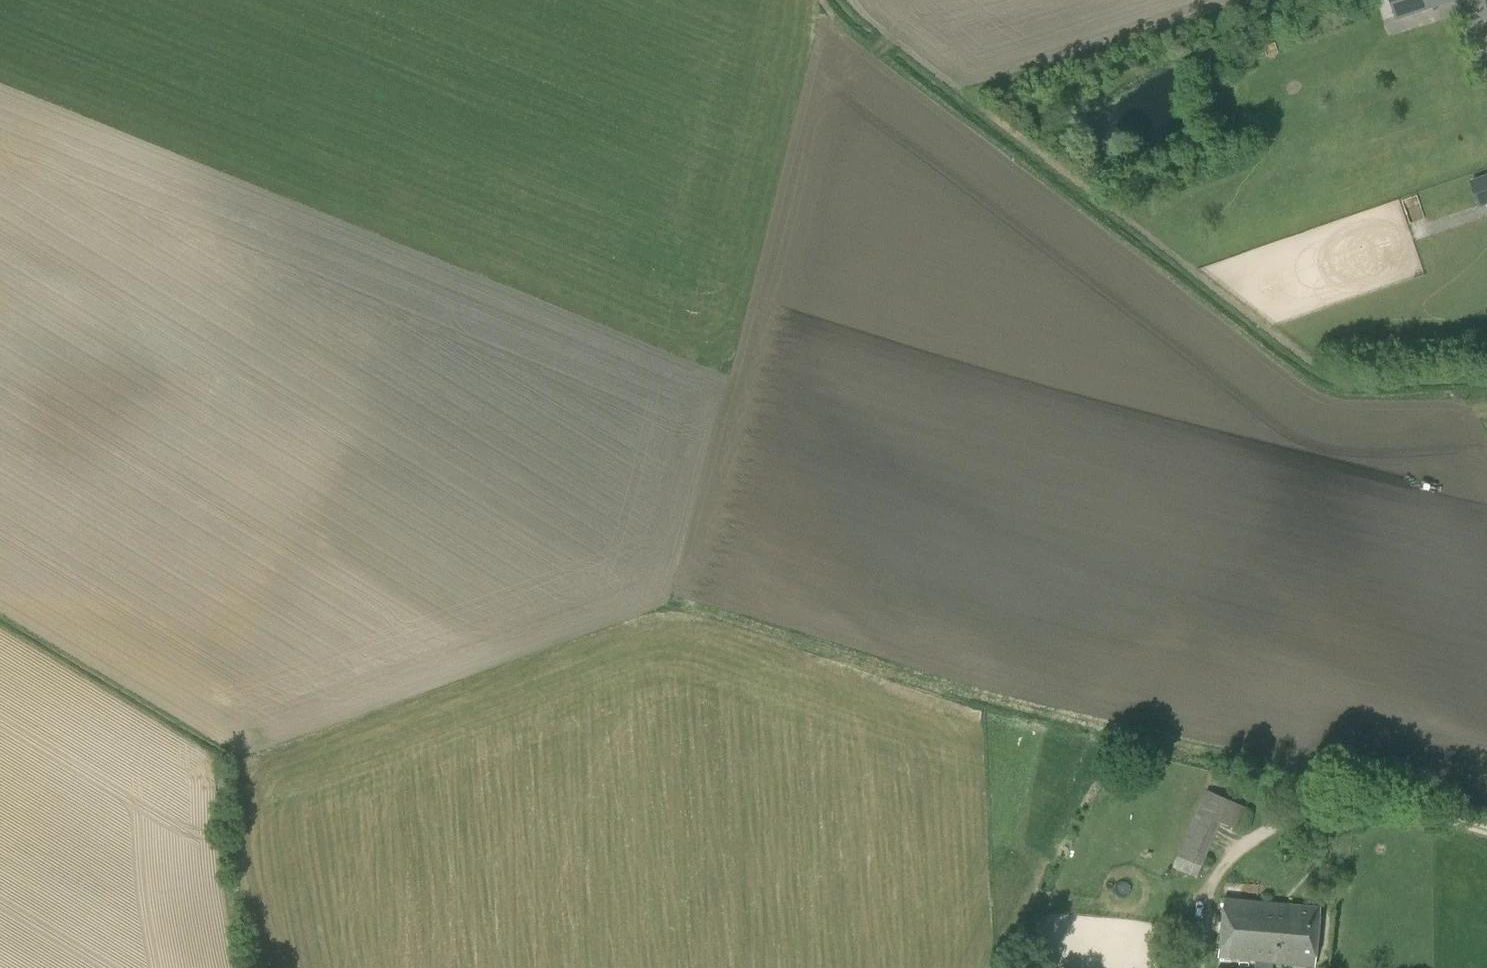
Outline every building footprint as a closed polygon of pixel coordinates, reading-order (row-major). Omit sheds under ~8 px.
[(1410,11),(1444,0),(1406,0),(1410,11)] [(1470,181),(1480,208),(1486,206),(1486,175),(1470,181)] [(1204,791),(1196,811),(1172,867),(1196,878),(1219,825),(1237,830),(1244,807),(1204,791)] [(1318,908),(1223,898),(1218,957),(1255,961),(1254,967),(1271,967),(1272,963),(1312,967),(1318,908)]
